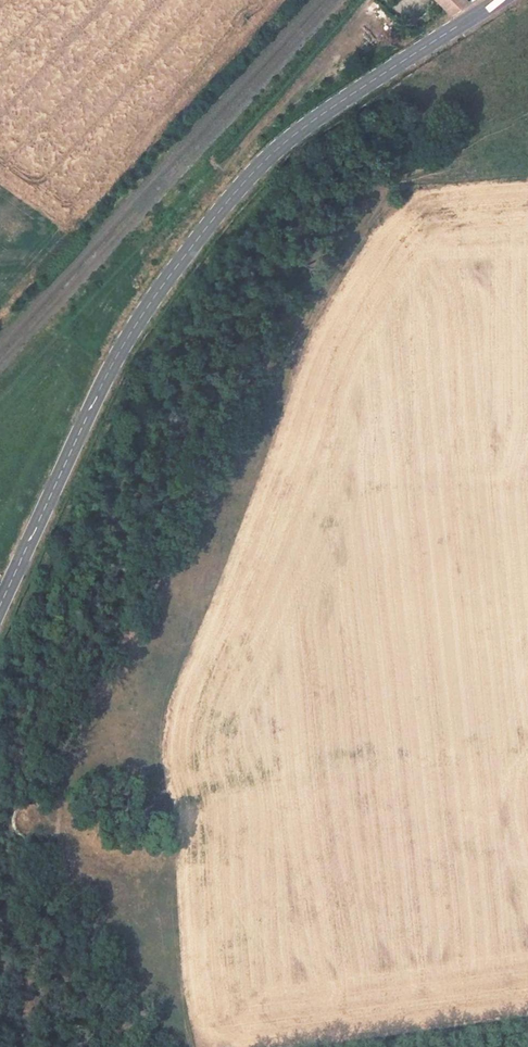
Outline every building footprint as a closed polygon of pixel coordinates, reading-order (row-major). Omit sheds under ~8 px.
[(443,9),(453,19),(470,7),(464,0),(434,0),(443,9)]
